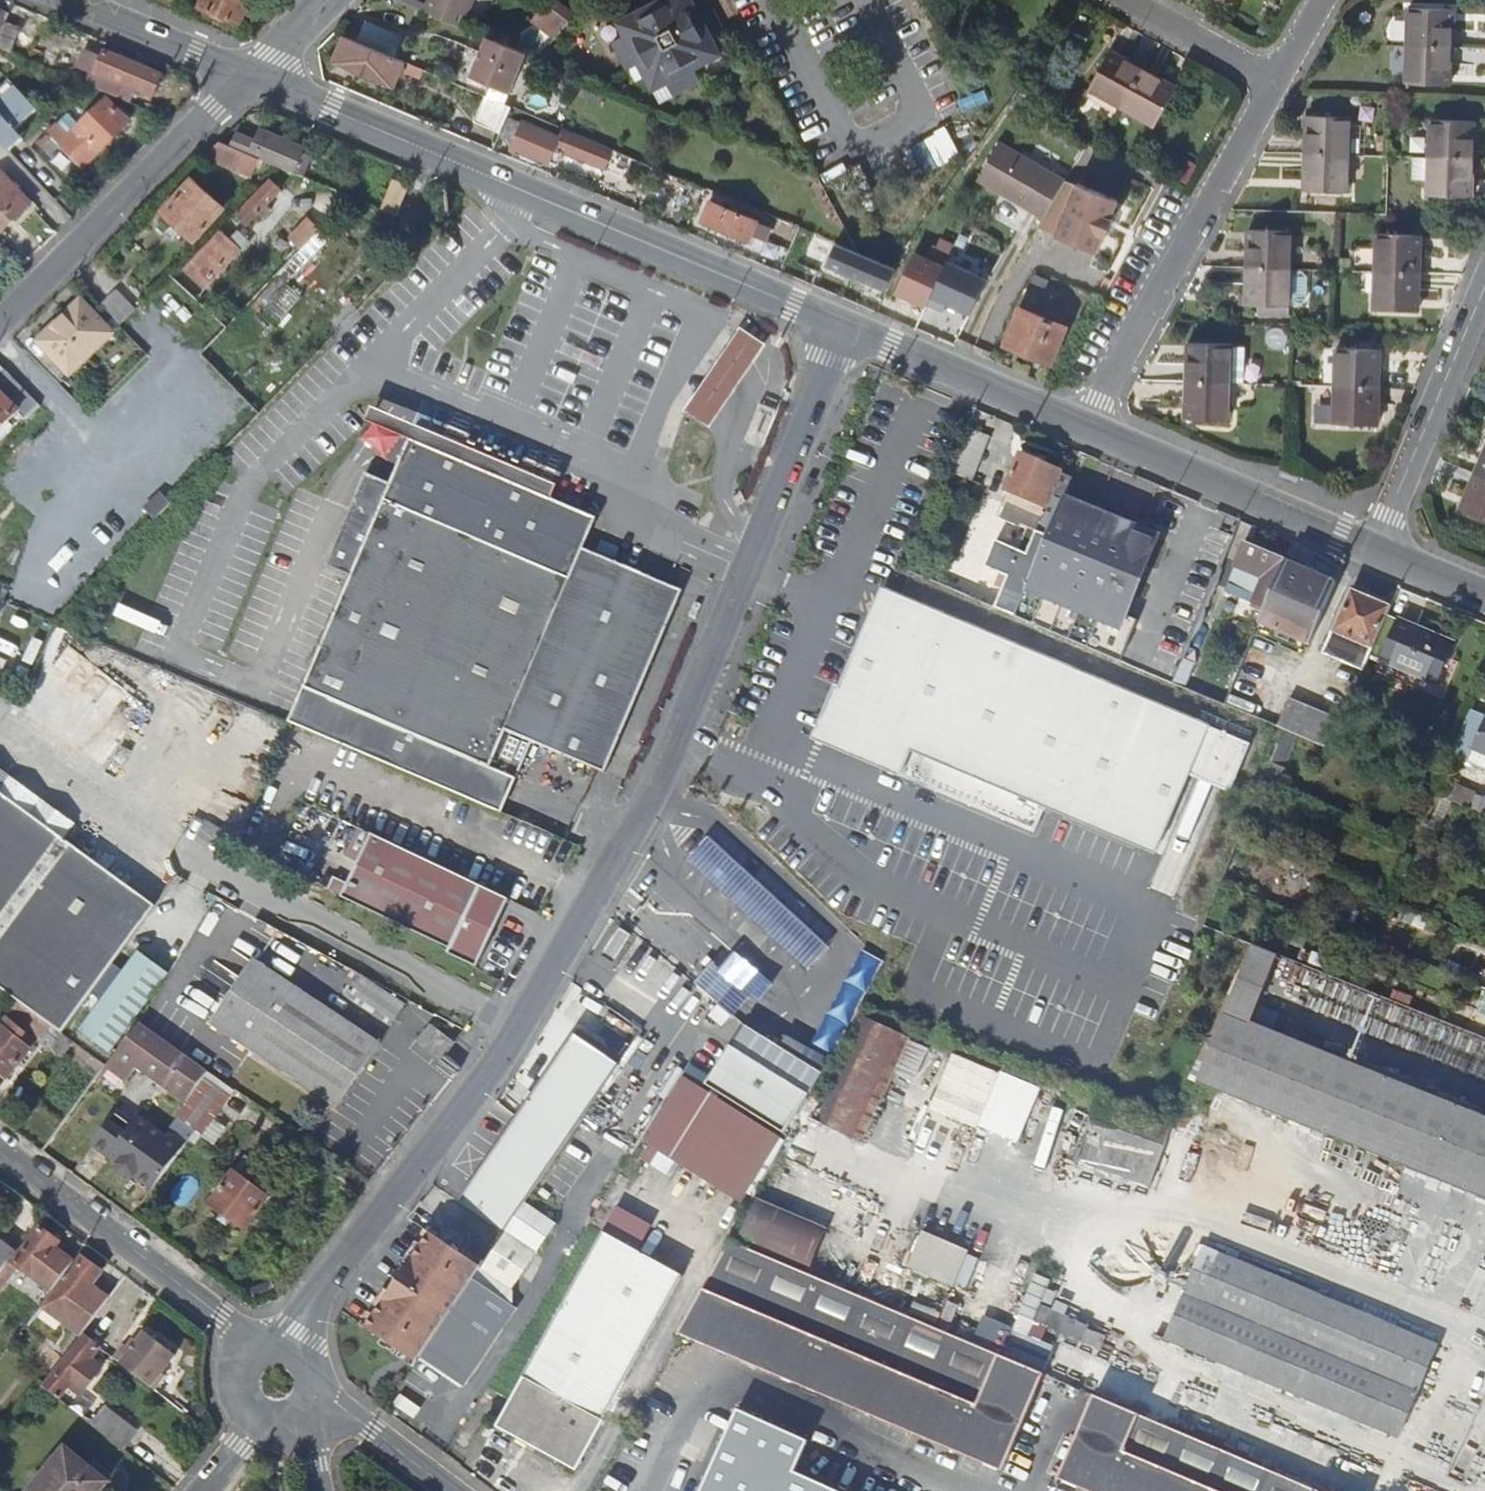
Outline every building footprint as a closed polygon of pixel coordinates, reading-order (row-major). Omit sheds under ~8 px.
[(269,16),(276,9),(257,0),(202,0),(199,7),(238,24),(247,6),(269,16)] [(465,27),(476,0),(430,0),(426,11),(465,27)] [(574,8),(559,0),(547,0),(535,23),(559,35),(574,8)] [(647,8),(619,23),(626,36),(612,44),(626,71),(639,64),(653,90),(667,83),(674,96),(702,82),(695,68),(722,54),(715,41),(728,34),(714,7),(701,13),(693,0),(658,0),(659,1),(663,10),(651,16),(647,8)] [(659,1),(647,8),(651,16),(663,10),(659,1)] [(1408,8),(1407,46),(1450,47),(1451,10),(1408,8)] [(1,9),(0,12),(0,16),(6,20),(9,13),(1,9)] [(6,20),(0,35),(0,50),(10,54),(20,27),(6,20)] [(359,42),(394,57),(402,36),(367,21),(359,42)] [(404,61),(394,57),(359,42),(344,36),(334,62),(394,86),(404,61)] [(527,53),(487,36),(470,76),(509,93),(527,53)] [(1449,85),(1450,47),(1407,46),(1405,84),(1449,85)] [(99,75),(93,89),(112,97),(119,100),(121,95),(112,90),(116,81),(152,97),(160,77),(104,53),(102,57),(84,48),(77,65),(95,72),(99,75)] [(1122,109),(1143,70),(1123,58),(1110,51),(1088,89),(1122,109)] [(1159,78),(1143,70),(1122,109),(1154,126),(1176,88),(1159,78)] [(11,87),(0,97),(0,144),(2,147),(13,137),(9,133),(33,110),(11,87)] [(511,107),(487,96),(475,122),(501,133),(512,107),(511,107)] [(54,124),(46,132),(58,144),(84,170),(128,122),(105,101),(68,138),(54,124)] [(1306,115),(1305,153),(1349,155),(1350,117),(1306,115)] [(560,136),(523,120),(511,149),(548,165),(555,148),(587,162),(596,142),(564,129),(560,136)] [(1431,120),(1429,158),(1473,159),(1474,121),(1431,120)] [(236,134),(230,147),(257,158),(271,164),(293,173),(297,164),(295,162),(302,146),(262,129),(256,142),(236,134)] [(20,141),(11,132),(9,133),(13,137),(2,147),(7,152),(20,141)] [(250,175),(257,158),(230,147),(219,142),(205,157),(250,175)] [(980,181),(1043,217),(1065,180),(1002,143),(980,181)] [(311,154),(301,150),(295,162),(297,164),(293,173),(300,176),(311,154)] [(1349,155),(1305,153),(1304,191),(1348,193),(1349,155)] [(1473,159),(1429,158),(1414,157),(1413,177),(1428,177),(1427,196),(1472,197),(1473,159)] [(1,231),(29,204),(0,174),(0,230),(1,231)] [(190,177),(158,209),(189,237),(220,206),(190,177)] [(266,178),(231,213),(243,224),(278,189),(266,178)] [(1037,228),(1054,236),(1078,184),(1065,180),(1043,217),(1037,228)] [(391,181),(379,209),(395,216),(407,188),(391,181)] [(1078,184),(1054,236),(1095,255),(1103,236),(1106,237),(1113,222),(1110,221),(1118,203),(1078,184)] [(704,190),(692,218),(750,242),(753,235),(766,240),(772,226),(710,201),(713,193),(704,190)] [(344,215),(335,207),(317,227),(306,238),(299,245),(307,253),(344,215)] [(295,226),(306,238),(317,227),(306,216),(295,226)] [(216,229),(178,267),(193,280),(212,261),(219,267),(236,248),(216,229)] [(1248,230),(1247,268),(1291,269),(1292,231),(1248,230)] [(1377,234),(1375,272),(1419,273),(1420,235),(1377,234)] [(826,262),(887,289),(896,268),(835,242),(826,262)] [(896,292),(927,306),(927,305),(942,312),(946,303),(970,315),(987,280),(947,261),(945,266),(914,253),(896,292)] [(1311,306),(1312,267),(1294,267),(1293,305),(1311,306)] [(1291,269),(1247,268),(1246,306),(1289,307),(1291,269)] [(1418,311),(1419,273),(1375,272),(1374,310),(1418,311)] [(121,293),(103,310),(116,323),(134,305),(121,293)] [(45,351),(68,373),(108,332),(79,304),(58,325),(64,331),(45,351)] [(1005,344),(1052,364),(1066,328),(1020,308),(1005,344)] [(38,344),(45,351),(64,331),(58,325),(38,344)] [(111,335),(108,332),(68,373),(71,376),(111,335)] [(1188,344),(1187,382),(1230,383),(1231,345),(1188,344)] [(1335,387),(1379,388),(1380,350),(1336,348),(1335,387)] [(1229,421),(1230,383),(1187,382),(1185,420),(1229,421)] [(1378,426),(1379,388),(1335,387),(1334,424),(1378,426)] [(16,412),(0,396),(0,428),(16,412)] [(1334,402),(1318,402),(1318,423),(1333,423),(1334,402)] [(989,438),(966,427),(948,471),(971,481),(989,438)] [(582,554),(595,523),(409,446),(391,491),(366,481),(327,575),(352,585),(295,724),(358,750),(481,801),(493,773),(519,784),(534,747),(606,777),(682,595),(588,557),(576,586),(570,584),(582,554)] [(1475,474),(1484,478),(1484,450),(1475,474)] [(1000,517),(1026,529),(1017,549),(993,538),(983,565),(1005,575),(993,606),(1012,614),(1061,498),(1069,480),(1057,476),(1058,472),(1020,455),(1005,491),(1010,493),(1000,517)] [(1475,474),(1460,509),(1484,520),(1484,478),(1475,474)] [(12,494),(4,486),(0,490),(0,507),(12,494)] [(1165,542),(1061,498),(1012,614),(1115,658),(1129,664),(1145,622),(1133,617),(1165,542)] [(1253,606),(1261,610),(1281,562),(1240,545),(1231,567),(1263,580),(1253,606)] [(588,557),(582,554),(570,584),(576,586),(588,557)] [(1332,583),(1281,562),(1261,610),(1255,625),(1306,647),(1332,583)] [(883,589),(877,586),(834,685),(823,710),(825,711),(823,717),(848,728),(851,722),(907,746),(896,770),(1030,828),(1041,804),(1149,850),(1186,762),(1228,780),(1244,743),(883,589)] [(1325,651),(1364,666),(1368,656),(1385,617),(1388,608),(1349,592),(1325,651)] [(1450,644),(1385,617),(1368,656),(1435,683),(1450,644)] [(1197,652),(1184,646),(1169,681),(1176,684),(1182,687),(1197,652)] [(9,653),(0,651),(0,668),(5,669),(9,653)] [(818,738),(896,770),(907,746),(851,722),(848,728),(823,717),(825,711),(823,710),(834,685),(830,683),(808,733),(818,738)] [(1341,722),(1287,700),(1275,726),(1279,729),(1330,750),(1341,722)] [(1470,749),(1484,756),(1484,714),(1470,749)] [(8,787),(13,781),(0,771),(0,988),(13,998),(50,1024),(62,1033),(157,909),(66,843),(0,795),(8,787)] [(519,784),(493,773),(481,801),(507,812),(519,784)] [(1473,795),(1437,779),(1431,793),(1467,808),(1473,795)] [(13,781),(8,787),(0,795),(66,843),(78,827),(62,815),(13,781)] [(513,900),(375,834),(364,858),(352,884),(347,895),(346,897),(454,949),(452,954),(481,968),(502,924),(513,900)] [(725,896),(746,873),(712,843),(691,866),(725,896)] [(734,904),(755,881),(746,873),(725,896),(734,904)] [(333,888),(347,895),(352,884),(338,877),(333,888)] [(734,904),(808,970),(829,946),(755,881),(734,904)] [(599,954),(609,960),(626,934),(616,927),(599,954)] [(1303,965),(1252,945),(1191,1083),(1484,1202),(1484,1118),(1276,1033),(1303,965)] [(109,1052),(168,974),(138,951),(79,1028),(109,1052)] [(756,1011),(774,993),(738,958),(721,976),(714,970),(697,988),(732,1022),(750,1004),(756,1011)] [(256,967),(214,1028),(336,1114),(379,1052),(256,967)] [(359,980),(345,1001),(392,1032),(406,1011),(359,980)] [(811,1047),(832,1059),(860,1008),(868,992),(847,980),(811,1047)] [(50,1024),(13,998),(10,1002),(17,1007),(10,1016),(25,1028),(17,1038),(2,1027),(0,1029),(0,1061),(14,1071),(39,1040),(50,1024)] [(870,1141),(909,1032),(865,1016),(825,1125),(870,1141)] [(153,1040),(157,1034),(140,1022),(107,1065),(127,1078),(136,1066),(188,1100),(205,1075),(153,1040)] [(61,1057),(73,1041),(62,1033),(50,1024),(39,1040),(61,1057)] [(745,1031),(732,1054),(811,1097),(823,1074),(780,1050),(745,1031)] [(780,1050),(823,1074),(832,1059),(811,1047),(788,1035),(780,1050)] [(571,1037),(459,1206),(505,1235),(507,1232),(525,1206),(619,1067),(571,1037)] [(911,1038),(901,1062),(921,1070),(931,1046),(911,1038)] [(932,1107),(979,1127),(1003,1071),(955,1051),(932,1107)] [(811,1097),(732,1054),(710,1092),(784,1135),(788,1137),(811,1097)] [(202,1132),(231,1094),(209,1078),(208,1078),(205,1075),(188,1100),(177,1115),(181,1118),(199,1130),(202,1132)] [(745,1200),(784,1135),(710,1092),(686,1077),(660,1121),(655,1118),(610,1192),(625,1201),(657,1147),(745,1200)] [(135,1179),(153,1192),(187,1147),(174,1138),(166,1140),(164,1140),(168,1135),(145,1118),(141,1123),(138,1120),(133,1127),(116,1114),(92,1146),(109,1159),(114,1153),(115,1154),(113,1156),(121,1162),(118,1166),(119,1173),(127,1180),(135,1179)] [(187,1147),(199,1130),(181,1118),(166,1140),(174,1138),(187,1147)] [(1150,1187),(1165,1142),(1092,1119),(1078,1164),(1150,1187)] [(237,1170),(213,1201),(248,1228),(271,1197),(237,1170)] [(759,1195),(741,1236),(813,1266),(830,1225),(759,1195)] [(643,1244),(655,1222),(618,1203),(607,1225),(643,1244)] [(525,1206),(507,1232),(536,1252),(554,1225),(525,1206)] [(923,1229),(908,1266),(967,1290),(982,1252),(923,1229)] [(11,1263),(0,1277),(0,1295),(19,1270),(50,1294),(72,1264),(54,1250),(58,1245),(40,1231),(13,1265),(11,1263)] [(499,1280),(511,1289),(536,1252),(507,1232),(505,1235),(483,1269),(499,1280)] [(602,1233),(494,1427),(574,1471),(682,1278),(683,1263),(672,1256),(665,1268),(602,1233)] [(366,1332),(416,1366),(424,1356),(474,1282),(481,1271),(431,1237),(366,1332)] [(1005,1473),(1046,1378),(731,1244),(681,1335),(1005,1473)] [(11,1263),(15,1258),(0,1247),(0,1277),(11,1263)] [(1192,1248),(1154,1338),(1387,1433),(1426,1342),(1192,1248)] [(46,1307),(83,1335),(109,1300),(92,1286),(101,1274),(82,1259),(46,1307)] [(1035,1272),(1018,1325),(984,1314),(976,1340),(1015,1353),(1017,1346),(1051,1357),(1056,1343),(1039,1338),(1044,1324),(1078,1335),(1084,1318),(1050,1307),(1058,1280),(1035,1272)] [(511,1289),(499,1280),(491,1293),(503,1301),(511,1289)] [(424,1356),(464,1383),(514,1309),(503,1301),(491,1293),(474,1282),(424,1356)] [(125,1346),(114,1360),(154,1390),(165,1376),(162,1374),(176,1356),(145,1333),(131,1351),(125,1346)] [(98,1349),(82,1336),(43,1388),(60,1401),(75,1380),(85,1388),(98,1372),(88,1363),(98,1349)] [(1095,1399),(1062,1482),(1083,1490),(1312,1490),(1095,1399)] [(707,1490),(833,1490),(799,1476),(815,1438),(745,1406),(707,1490)] [(106,1408),(92,1426),(123,1450),(137,1433),(106,1408)] [(109,1482),(64,1448),(30,1490),(102,1490),(109,1482)]
